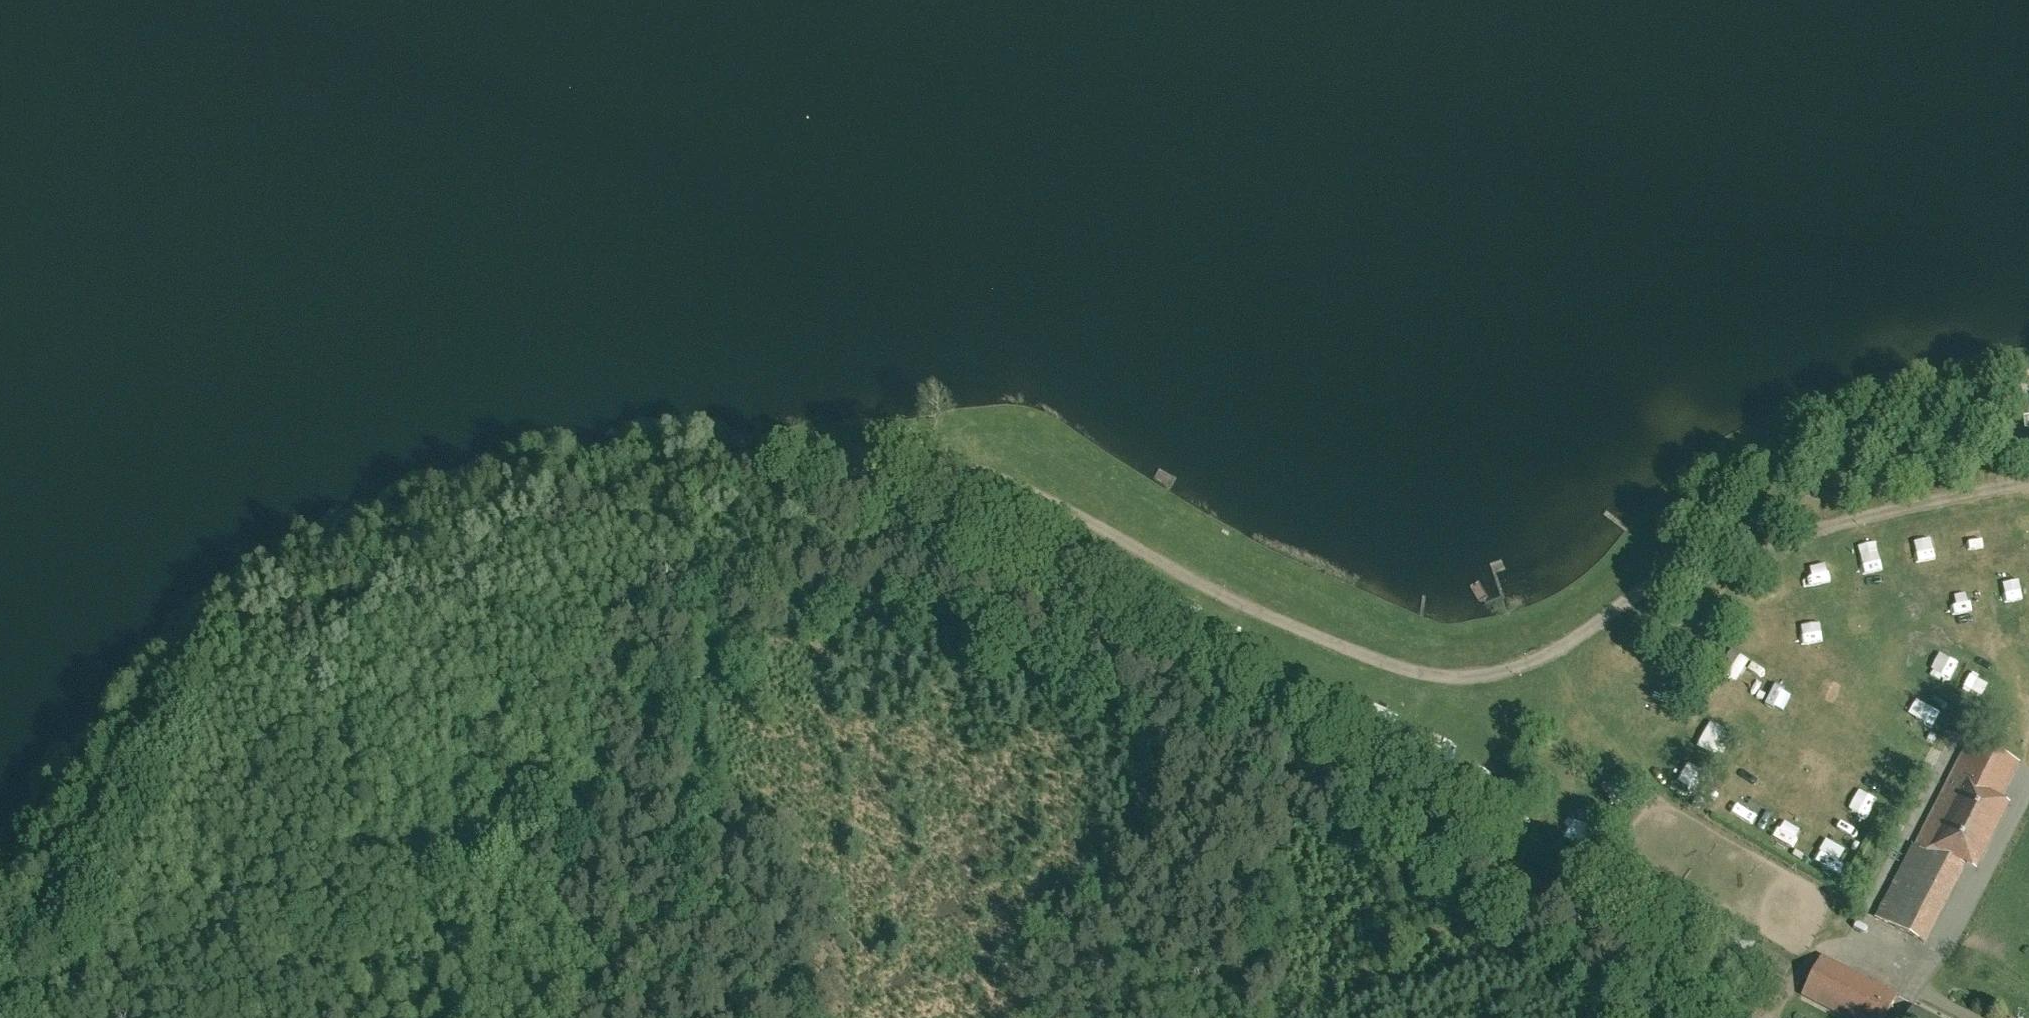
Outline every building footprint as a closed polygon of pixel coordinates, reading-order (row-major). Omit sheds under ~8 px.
[(2022,429),(2028,429),(2028,404),(2021,405),(2022,429)] [(1922,565),(1946,563),(1945,550),(1921,552),(1922,565)] [(1725,621),(1742,611),(1736,601),(1719,612),(1725,621)] [(1747,685),(1759,664),(1747,658),(1735,679),(1747,685)] [(1732,761),(1742,738),(1731,734),(1721,757),(1732,761)] [(1925,943),(1965,864),(1976,870),(2009,804),(1999,798),(2012,772),(1965,747),(1915,846),(1912,844),(1875,917),(1925,943)] [(1687,786),(1706,799),(1716,784),(1697,771),(1687,786)] [(1746,789),(1724,798),(1734,820),(1756,811),(1746,789)] [(1865,815),(1872,823),(1885,812),(1879,804),(1865,815)] [(1789,822),(1782,842),(1804,851),(1812,830),(1789,822)] [(1824,853),(1820,863),(1839,872),(1843,861),(1824,853)] [(1801,994),(1846,1017),(1884,1017),(1896,995),(1822,956),(1801,994)] [(1907,1017),(1936,1017),(1913,1006),(1907,1017)]
